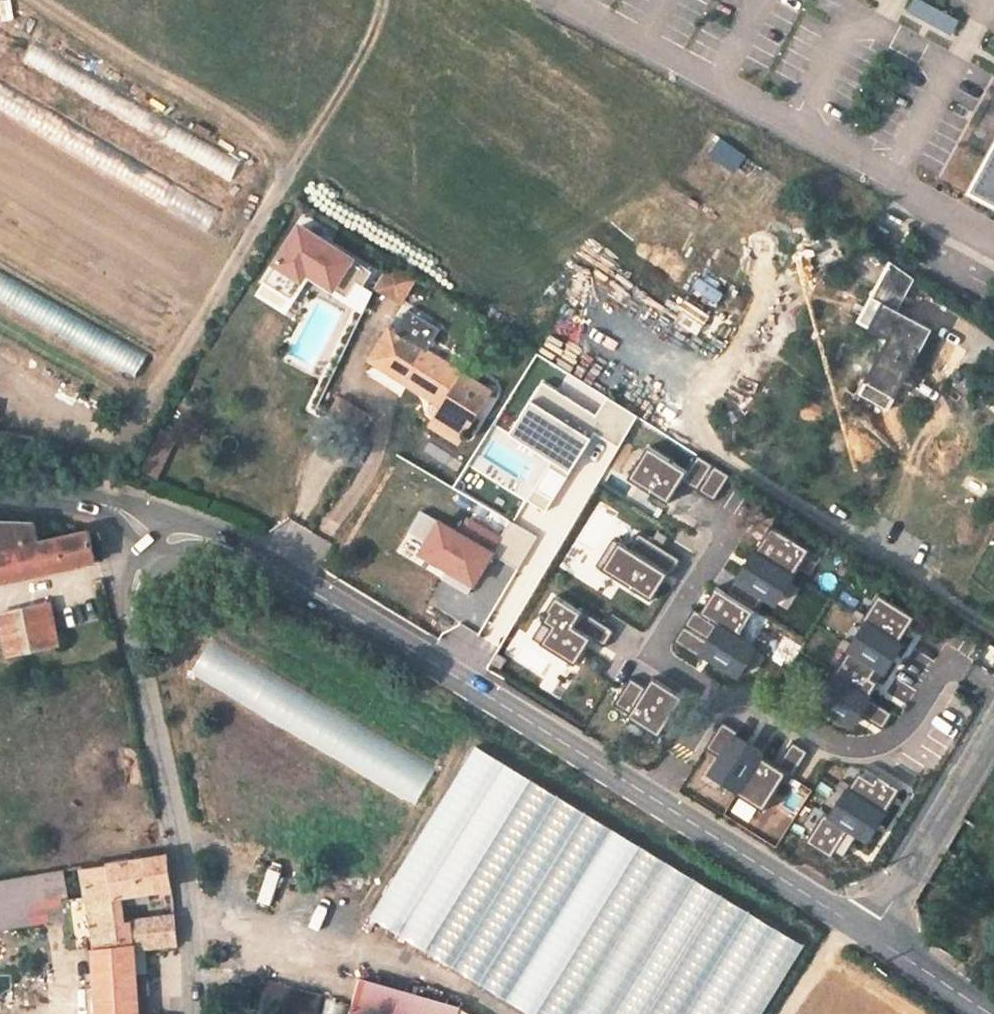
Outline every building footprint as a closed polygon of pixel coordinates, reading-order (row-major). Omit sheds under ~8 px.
[(909,13),(955,34),(962,18),(922,0),(915,0),(909,13)] [(971,192),(993,205),(993,149),(971,192)] [(306,223),(280,265),(307,283),(314,277),(342,294),(364,259),(306,223)] [(377,288),(405,303),(418,279),(390,264),(377,288)] [(136,375),(148,352),(0,274),(0,303),(136,375)] [(940,367),(957,342),(900,305),(883,332),(940,367)] [(397,316),(388,328),(394,332),(403,319),(397,316)] [(459,375),(425,352),(433,340),(403,319),(394,332),(388,328),(371,353),(407,378),(404,381),(439,405),(433,414),(458,431),(464,421),(484,391),(459,375)] [(550,466),(568,477),(572,472),(595,433),(620,448),(639,416),(609,398),(598,416),(544,382),(511,433),(553,460),(550,466)] [(427,424),(452,440),(458,431),(433,414),(427,424)] [(159,479),(179,435),(163,427),(142,471),(159,479)] [(713,501),(729,475),(698,455),(686,471),(648,447),(628,479),(667,502),(681,480),(713,501)] [(568,477),(550,466),(527,500),(545,511),(568,477)] [(422,511),(410,532),(425,540),(418,554),(448,571),(443,580),(470,596),(495,555),(519,568),(539,536),(512,520),(502,535),(468,516),(460,530),(422,511)] [(94,563),(87,532),(39,542),(35,524),(0,522),(0,584),(94,563)] [(697,658),(699,654),(739,679),(760,646),(741,634),(753,611),(762,598),(775,607),(797,573),(794,572),(809,550),(772,525),(759,549),(756,547),(737,580),(728,596),(716,588),(700,613),(695,609),(674,641),(697,658)] [(669,577),(680,560),(638,532),(628,548),(619,542),(614,538),(597,565),(601,568),(650,600),(666,575),(669,577)] [(603,646),(612,631),(589,616),(580,631),(572,626),(581,613),(555,596),(546,611),(548,612),(543,620),(532,638),(540,643),(575,665),(590,638),(603,646)] [(882,730),(892,713),(871,700),(873,696),(869,694),(877,683),(870,679),(875,669),(884,676),(904,642),(899,639),(913,617),(880,596),(864,620),(866,621),(847,651),(850,652),(838,673),(836,671),(815,703),(853,728),(861,715),(882,730)] [(0,615),(0,624),(7,657),(57,645),(55,636),(48,605),(0,615)] [(413,806),(433,772),(212,639),(194,674),(413,806)] [(628,716),(659,734),(681,698),(653,680),(647,689),(630,678),(614,703),(628,716)] [(762,811),(784,773),(791,778),(807,752),(793,742),(777,767),(763,758),(767,753),(734,733),(722,724),(706,747),(718,756),(707,773),(738,791),(736,793),(762,811)] [(526,1013),(761,1013),(803,945),(474,744),(371,919),(526,1013)] [(886,809),(899,788),(881,776),(875,784),(860,772),(851,786),(850,784),(829,816),(825,813),(807,842),(830,856),(835,849),(844,855),(857,837),(866,843),(888,811),(886,809)] [(133,950),(175,945),(173,918),(123,924),(120,897),(170,889),(166,858),(83,870),(87,902),(68,904),(76,946),(86,946),(84,929),(92,928),(95,953),(92,954),(97,1013),(138,1013),(133,950)] [(7,922),(26,918),(23,894),(45,890),(42,877),(2,883),(7,922)] [(321,995),(269,980),(263,1006),(288,1013),(317,1013),(321,995)]
